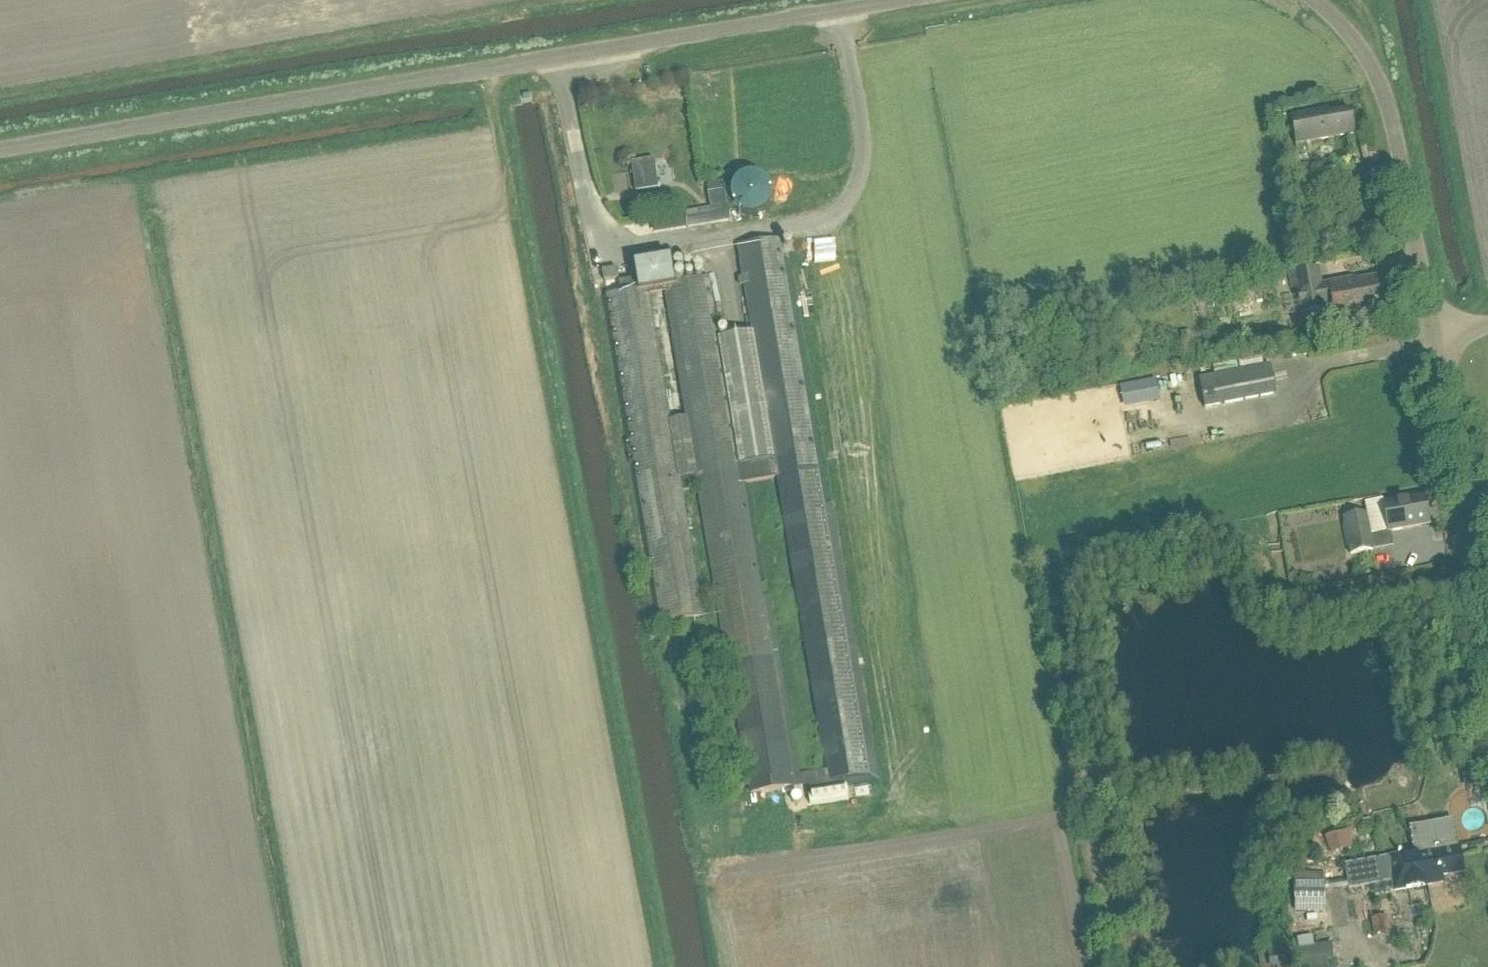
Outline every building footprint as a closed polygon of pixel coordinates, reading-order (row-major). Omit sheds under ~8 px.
[(1328,117),(1327,112),(1290,119),(1295,148),(1354,137),(1350,113),(1328,117)] [(654,161),(631,165),(636,195),(659,191),(654,161)] [(745,217),(749,218),(751,218),(754,217),(758,216),(761,215),(764,213),(765,211),(767,209),(768,207),(770,204),(771,200),(771,197),(771,195),(770,191),(769,190),(768,186),(766,184),(764,182),(762,180),(758,178),(757,178),(753,177),(750,177),(746,177),(743,178),(741,179),(739,180),(737,182),(734,184),(733,186),(731,189),(730,192),(730,196),(730,198),(730,201),(730,203),(732,206),(733,208),(735,211),(737,213),(740,215),(744,217),(745,217)] [(685,215),(687,230),(730,224),(728,208),(685,215)] [(683,218),(654,218),(654,231),(683,231),(683,218)] [(702,618),(700,608),(719,605),(751,795),(868,776),(780,244),(740,251),(754,335),(719,341),(710,281),(675,287),(671,261),(634,267),(637,283),(621,286),(623,296),(607,298),(662,625),(702,618)] [(605,284),(619,281),(617,271),(603,273),(605,284)] [(1320,290),(1317,273),(1294,277),(1301,316),(1334,310),(1336,322),(1371,315),(1370,313),(1384,310),(1379,283),(1354,287),(1354,284),(1320,290)] [(1238,319),(1252,317),(1247,293),(1234,295),(1238,319)] [(1205,411),(1244,403),(1274,398),(1268,368),(1238,374),(1200,381),(1205,411)] [(1156,381),(1119,389),(1121,400),(1158,392),(1156,381)] [(1387,534),(1429,526),(1424,500),(1383,508),(1387,534)] [(1350,557),(1372,553),(1366,518),(1343,522),(1350,557)] [(1438,527),(1400,534),(1399,533),(1373,538),(1376,554),(1399,550),(1401,563),(1443,555),(1438,527)] [(1443,884),(1442,878),(1463,874),(1458,845),(1457,845),(1452,820),(1431,824),(1431,826),(1407,830),(1411,853),(1387,857),(1393,893),(1409,890),(1428,886),(1443,884)] [(1333,836),(1324,840),(1330,856),(1339,853),(1333,836)] [(1281,858),(1291,868),(1303,858),(1293,847),(1281,858)] [(1362,864),(1344,867),(1348,891),(1366,887),(1362,864)] [(1294,876),(1294,915),(1323,915),(1323,883),(1298,883),(1298,876),(1294,876)] [(1387,918),(1371,921),(1373,938),(1390,935),(1387,918)] [(1322,962),(1333,960),(1330,944),(1284,951),(1286,966),(1293,966),(1310,964),(1311,966),(1322,966),(1322,962)]
